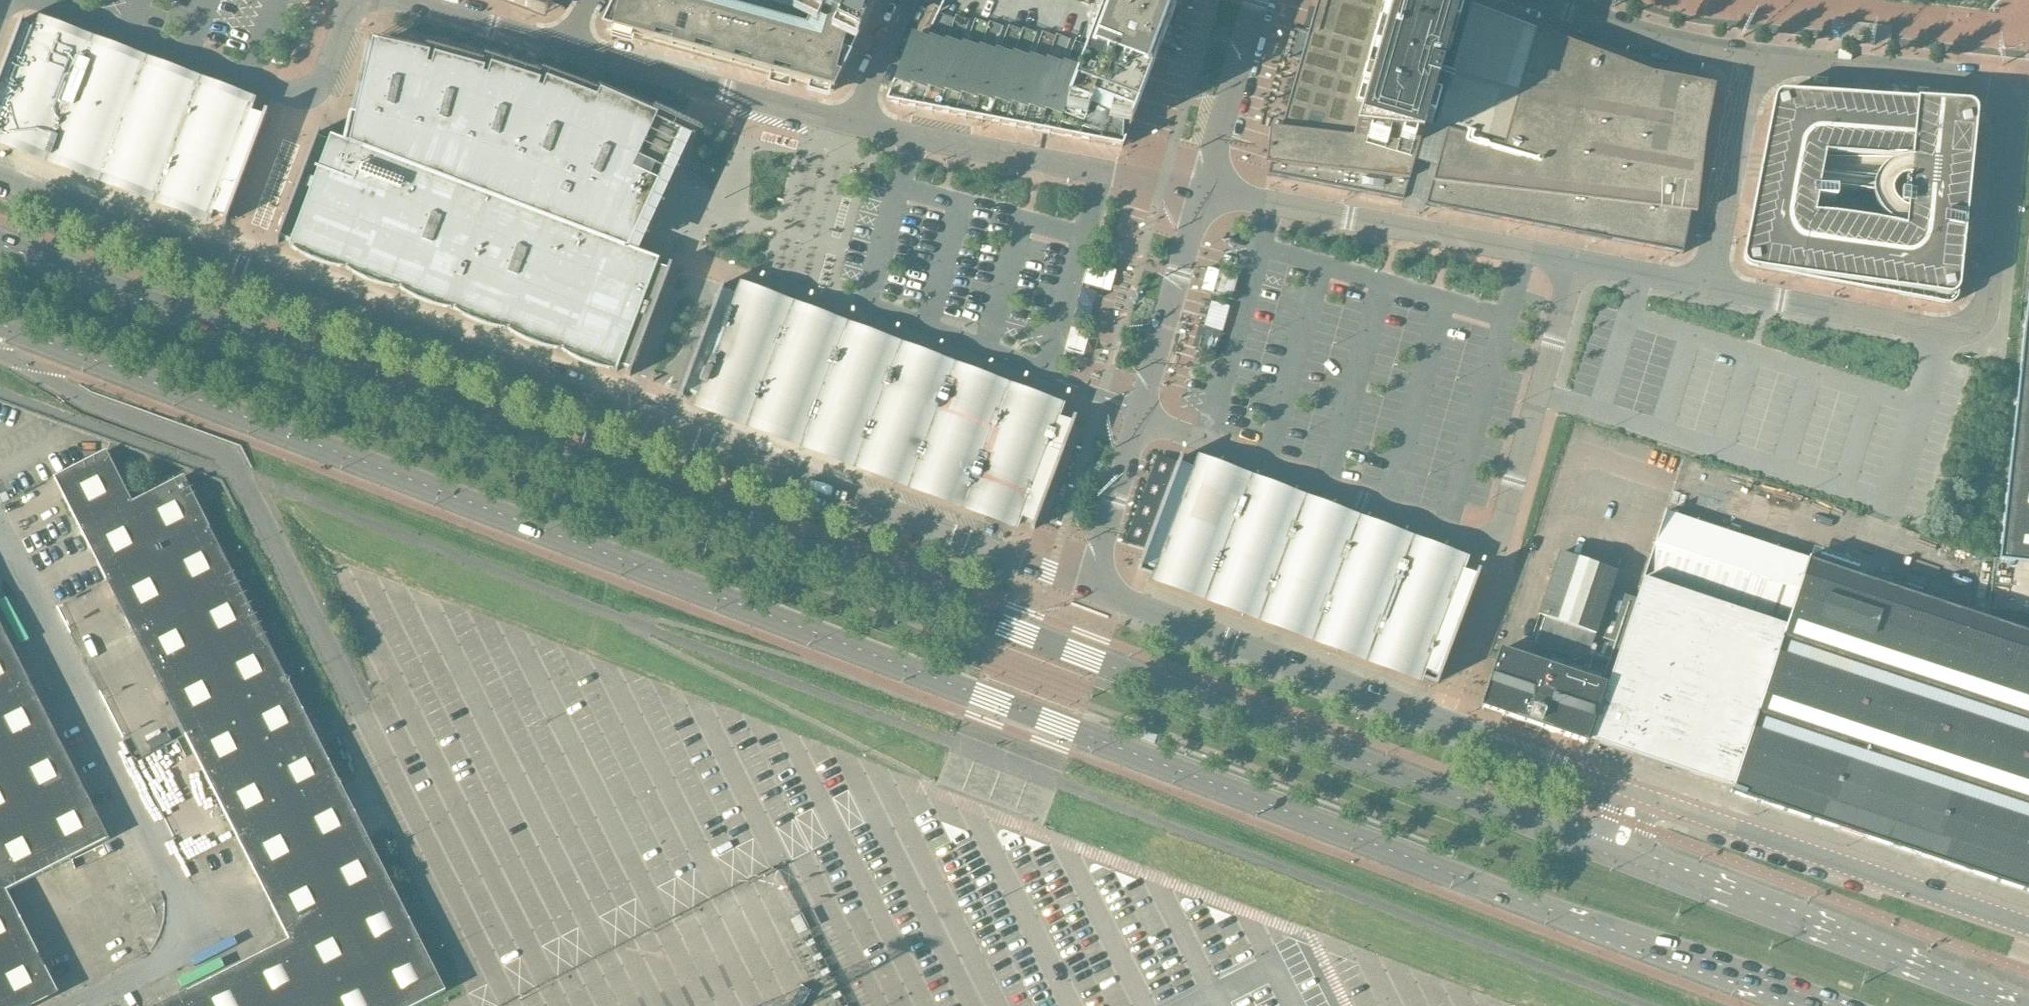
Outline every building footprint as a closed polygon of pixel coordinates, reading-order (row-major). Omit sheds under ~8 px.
[(555,0),(499,0),(545,17),(555,0)] [(602,29),(606,30),(670,48),(833,93),(878,0),(614,0),(602,29)] [(923,42),(910,39),(885,104),(1122,149),(1178,0),(943,0),(923,42)] [(1315,32),(1376,50),(1391,0),(1317,0),(1314,10),(1320,12),(1315,32)] [(1376,50),(1360,106),(1424,125),(1460,2),(1455,0),(1391,0),(1376,50)] [(1549,35),(1469,5),(1434,128),(1515,151),(1549,35)] [(262,118),(251,113),(253,108),(35,25),(33,31),(22,27),(24,21),(21,20),(18,27),(19,28),(0,78),(0,139),(211,219),(214,212),(225,217),(223,223),(226,224),(229,217),(228,216),(264,120),(265,121),(268,113),(265,112),(262,118)] [(1650,73),(1549,35),(1515,151),(1434,128),(1424,125),(1360,106),(1376,50),(1315,32),(1308,30),(1280,130),(1269,129),(1265,165),(1270,165),(1267,176),(1403,201),(1405,194),(1427,200),(1425,206),(1682,254),(1690,213),(1696,214),(1704,140),(1713,92),(1714,86),(1650,73)] [(317,132),(275,243),(278,244),(280,238),(291,242),(289,248),(617,372),(619,366),(632,371),(669,272),(656,268),(658,261),(622,248),(630,230),(679,125),(658,116),(657,117),(600,92),(597,100),(547,81),(542,92),(538,91),(541,83),(491,67),(487,79),(483,78),(485,71),(434,57),(431,69),(427,68),(430,56),(378,44),(372,66),(361,63),(343,142),(330,137),(328,143),(318,139),(320,133),(317,132)] [(1773,101),(1773,102),(1758,178),(1750,221),(1743,256),(1743,258),(1743,260),(1743,261),(1744,263),(1745,264),(1746,265),(1747,267),(1749,267),(1750,268),(1751,268),(1945,305),(1946,305),(1947,305),(1948,305),(1949,305),(1950,305),(1951,305),(1951,304),(1952,304),(1953,303),(1954,303),(1954,302),(1955,301),(1956,300),(1956,299),(1957,298),(1966,211),(1975,123),(1975,116),(1975,114),(1975,112),(1975,110),(1974,109),(1973,107),(1971,106),(1970,105),(1968,104),(1966,104),(1784,94),(1782,94),(1781,94),(1779,95),(1778,95),(1776,96),(1775,98),(1774,99),(1773,101)] [(1231,299),(1238,276),(1219,271),(1213,294),(1231,299)] [(994,388),(837,329),(769,303),(736,290),(734,296),(722,292),(724,286),(721,285),(679,396),(682,397),(685,391),(696,395),(694,401),(1019,524),(1021,519),(1033,523),(1031,529),(1034,530),(1076,419),(1073,418),(1071,423),(1059,419),(1061,414),(994,388)] [(1999,560),(2028,564),(2028,290),(1999,560)] [(1084,293),(1076,312),(1088,317),(1096,298),(1084,293)] [(1211,301),(1197,348),(1216,353),(1229,306),(1211,301)] [(1071,328),(1064,351),(1083,356),(1089,333),(1071,328)] [(366,836),(184,477),(132,503),(106,451),(54,478),(288,941),(160,1005),(417,1005),(445,992),(366,836)] [(1182,459),(1179,458),(1137,569),(1140,570),(1143,565),(1154,569),(1152,574),(1424,677),(1426,672),(1437,676),(1435,682),(1438,683),(1480,572),(1477,571),(1475,576),(1463,572),(1465,566),(1194,464),(1191,469),(1180,465),(1182,459)] [(1642,581),(1786,629),(1738,768),(1731,790),(1730,793),(2028,893),(2028,632),(1988,618),(1809,558),(1809,559),(1664,513),(1642,581)] [(1498,654),(1480,708),(1493,713),(1502,716),(1586,744),(1592,727),(1594,720),(1605,687),(1635,599),(1609,591),(1615,573),(1559,554),(1529,645),(1547,651),(1542,666),(1523,660),(1514,657),(1498,652),(1498,654)] [(1596,720),(1588,744),(1730,791),(1738,768),(1786,629),(1642,581),(1636,600),(1635,599),(1605,687),(1594,720),(1596,720)] [(83,787),(0,624),(0,1005),(36,1005),(59,994),(7,892),(110,839),(83,787)] [(790,921),(797,936),(807,931),(800,916),(790,921)] [(815,945),(812,939),(805,943),(807,949),(815,945)] [(823,959),(820,954),(812,958),(815,963),(823,959)] [(830,974),(827,968),(819,972),(822,978),(830,974)] [(842,997),(839,992),(831,996),(834,1001),(842,997)]
